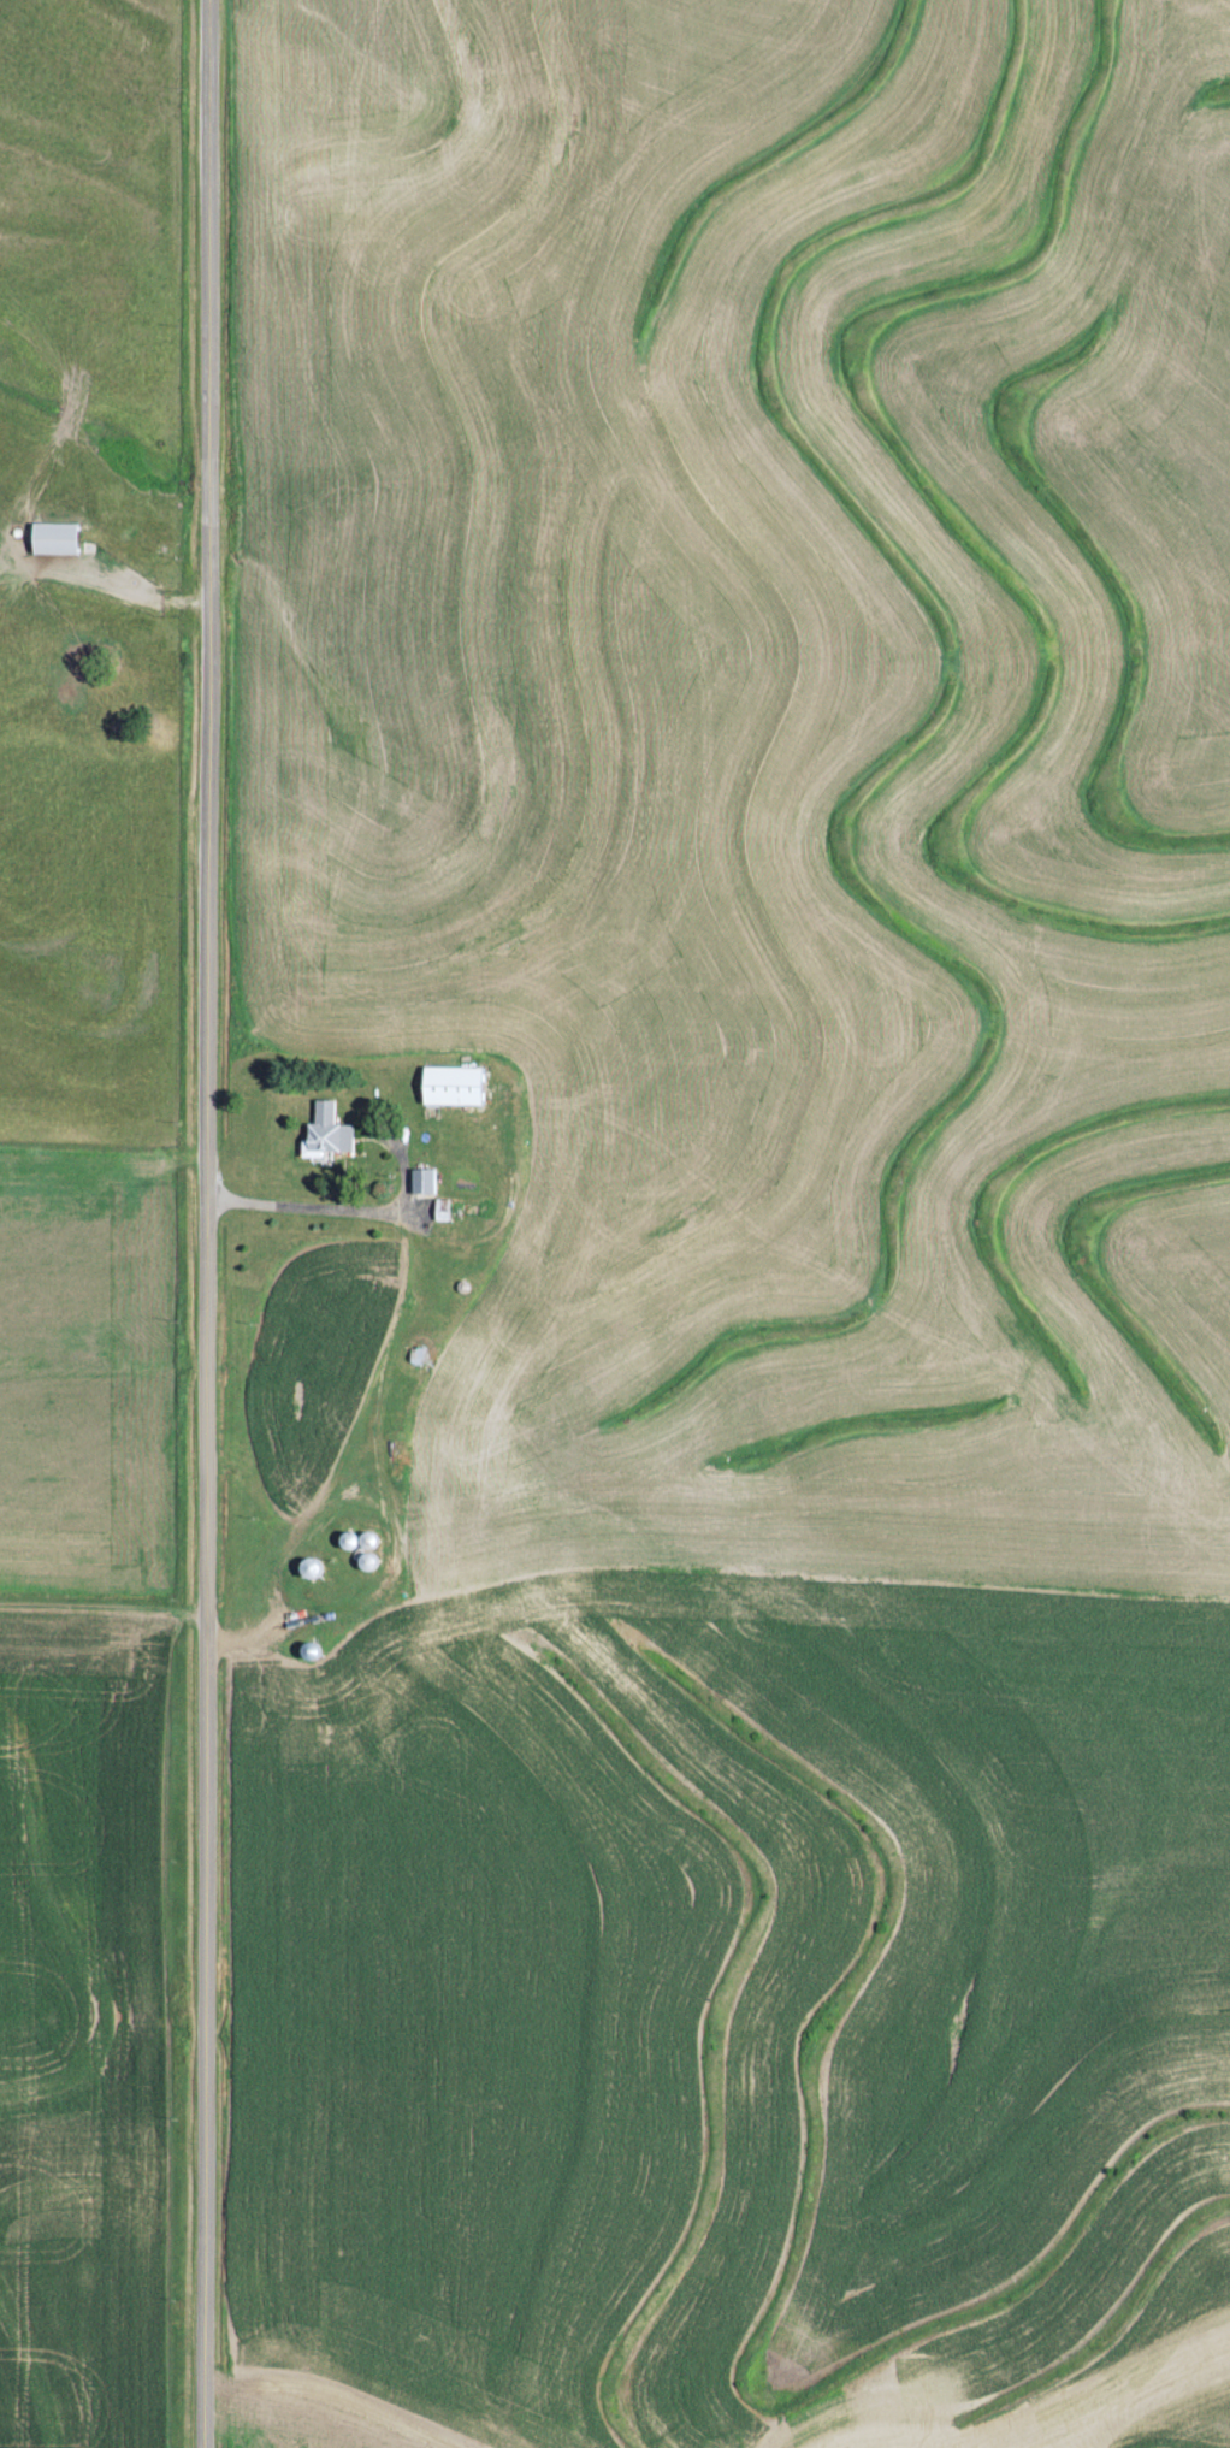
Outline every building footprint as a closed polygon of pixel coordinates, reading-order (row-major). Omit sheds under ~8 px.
[(78,552),(78,521),(33,521),(33,552),(78,552)] [(424,1066),(424,1104),(483,1104),(483,1066),(424,1066)] [(304,1159),(331,1159),(331,1151),(353,1151),(353,1124),(334,1124),(334,1099),(315,1098),(315,1122),(305,1122),(304,1159)] [(434,1169),(413,1169),(413,1195),(433,1195),(434,1169)] [(449,1220),(449,1199),(437,1199),(436,1220),(449,1220)] [(299,1565),(307,1580),(322,1571),(314,1557),(299,1565)]
